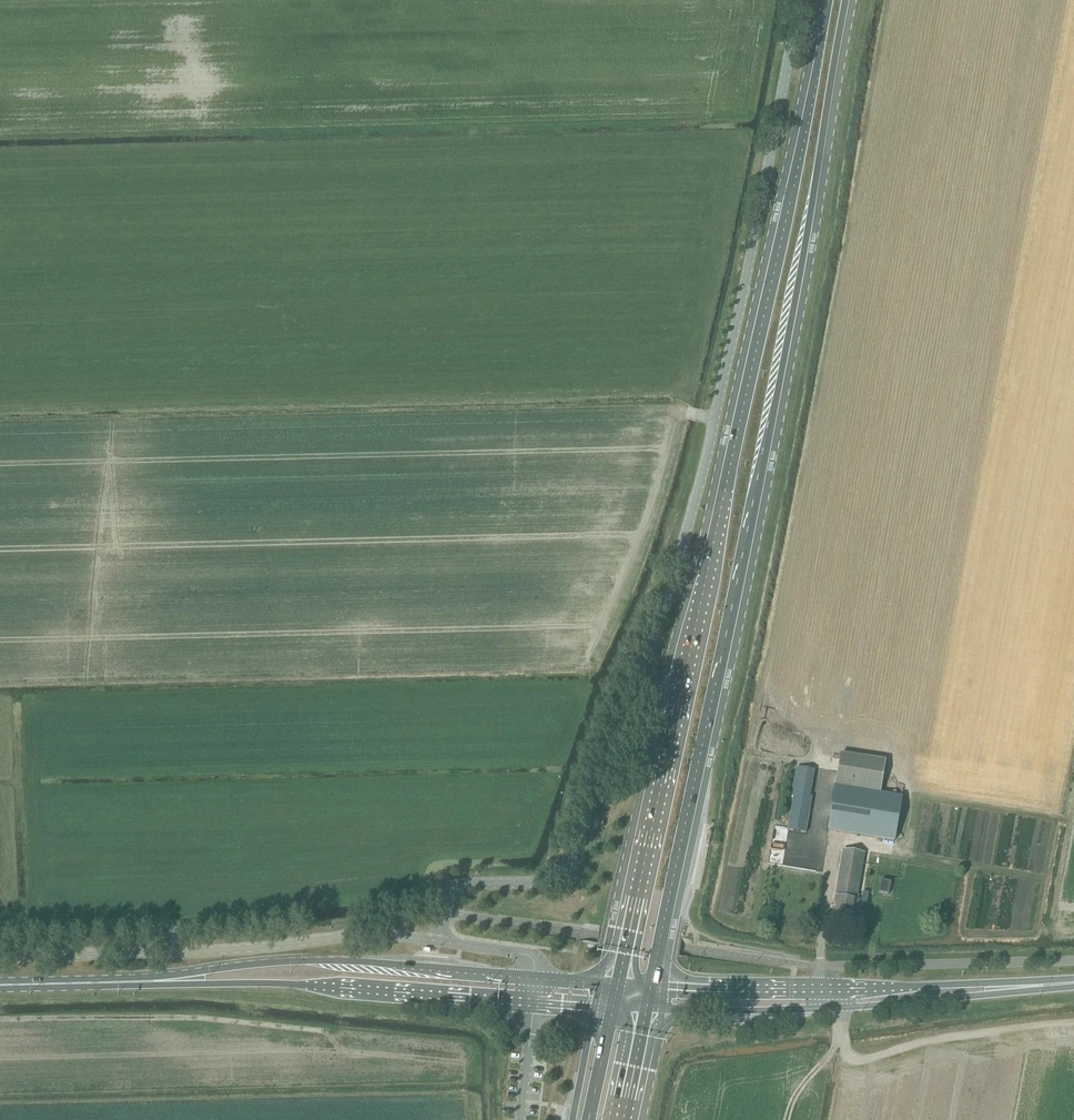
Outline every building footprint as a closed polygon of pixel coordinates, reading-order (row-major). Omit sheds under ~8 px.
[(896,828),(902,797),(880,793),(886,760),(842,753),(838,774),(829,830),(894,840),(896,828)] [(806,832),(812,796),(811,796),(815,770),(797,767),(792,795),(793,795),(788,829),(806,832)] [(790,870),(789,877),(816,881),(817,874),(790,870)] [(838,878),(834,906),(853,909),(859,872),(846,870),(845,879),(838,878)] [(879,893),(889,894),(891,882),(881,880),(879,893)]
